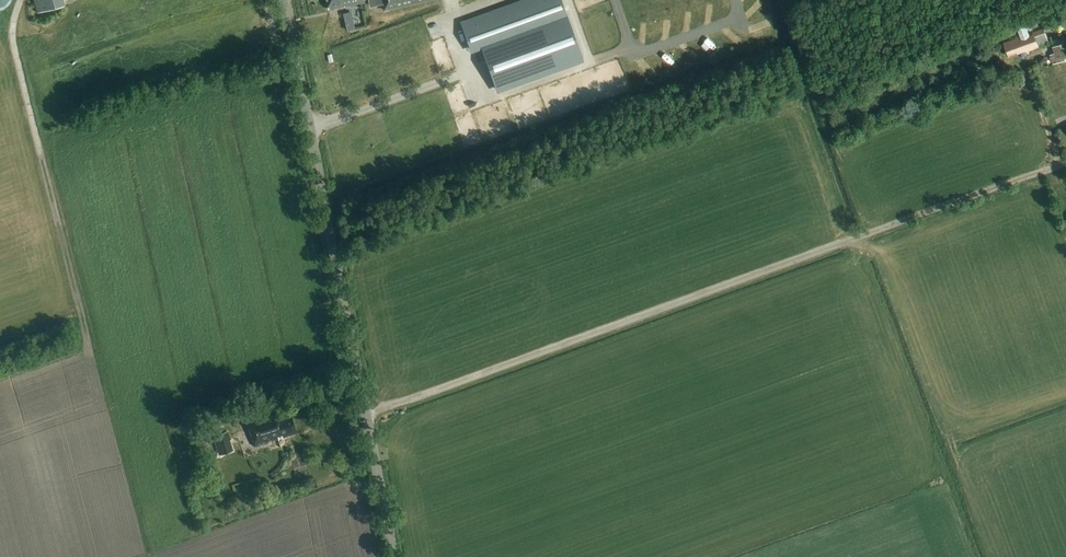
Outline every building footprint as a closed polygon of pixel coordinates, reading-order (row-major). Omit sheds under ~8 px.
[(3,9),(7,6),(10,3),(12,0),(0,0),(0,10),(3,9)] [(36,13),(63,6),(62,0),(33,0),(36,13)] [(328,9),(344,6),(345,7),(369,1),(370,5),(382,3),(384,10),(427,0),(326,0),(328,9)] [(465,29),(463,23),(462,24),(472,50),(482,46),(498,90),(583,59),(561,0),(544,0),(465,29)] [(355,29),(351,11),(342,13),(347,30),(355,29)] [(1018,38),(1003,44),(1008,56),(1017,52),(1017,54),(1026,51),(1026,52),(1039,48),(1038,46),(1049,42),(1043,29),(1026,35),(1024,28),(1021,25),(1016,27),(1016,31),(1018,38)] [(1065,60),(1065,41),(1051,46),(1054,54),(1049,55),(1052,65),(1065,60)] [(903,83),(900,74),(894,75),(897,85),(903,83)] [(851,132),(868,127),(866,121),(849,126),(851,132)] [(277,413),(247,422),(254,445),(297,433),(292,417),(280,420),(277,413)] [(232,450),(227,434),(213,438),(218,455),(232,450)]
